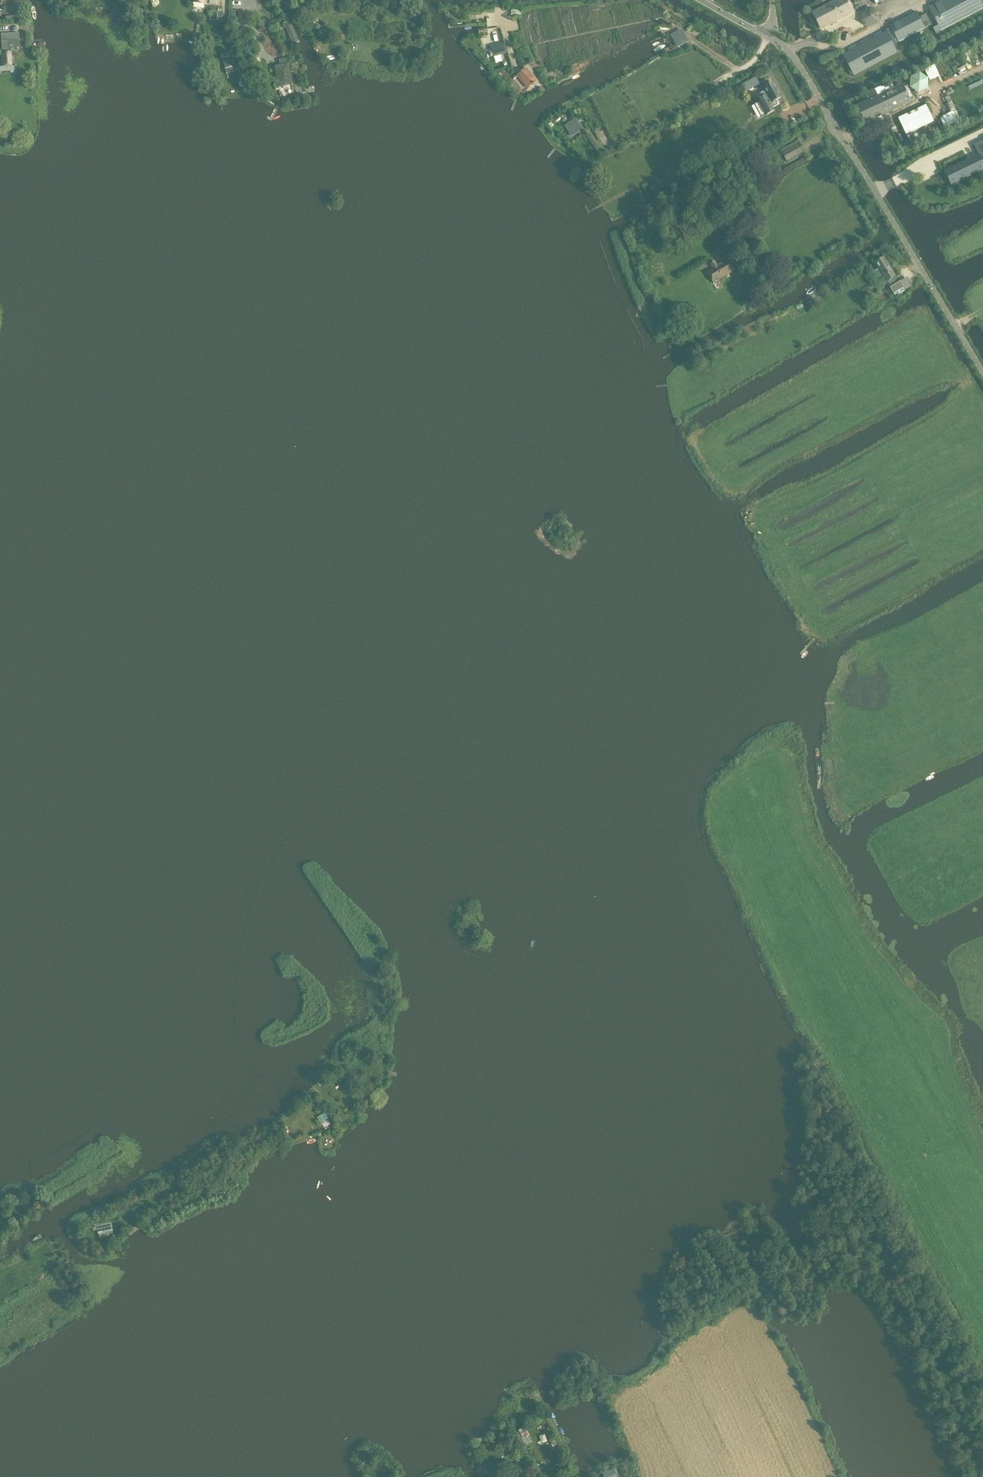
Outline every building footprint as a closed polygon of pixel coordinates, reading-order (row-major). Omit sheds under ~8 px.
[(813,13),(821,29),(853,12),(847,0),(837,0),(813,13)] [(929,9),(939,26),(933,29),(936,34),(982,9),(982,6),(980,0),(946,0),(929,9)] [(869,28),(877,23),(878,13),(869,8),(860,13),(861,22),(869,28)] [(211,12),(210,21),(221,22),(222,13),(211,12)] [(898,43),(925,28),(917,13),(890,27),(898,43)] [(290,21),(283,24),(293,46),(299,43),(290,21)] [(683,31),(673,36),(679,46),(688,41),(683,31)] [(853,75),(897,52),(886,31),(842,54),(853,75)] [(19,34),(2,35),(3,67),(12,66),(12,54),(15,54),(15,52),(16,52),(15,49),(20,48),(19,34)] [(917,49),(924,45),(919,37),(912,40),(917,49)] [(982,57),(982,41),(949,57),(955,70),(982,57)] [(502,45),(492,47),(495,57),(505,54),(502,45)] [(234,52),(233,49),(230,50),(231,53),(221,55),(222,59),(225,69),(226,74),(236,72),(235,71),(241,70),(237,52),(234,52)] [(955,70),(949,57),(948,56),(903,78),(912,97),(936,86),(933,81),(955,70)] [(281,67),(275,68),(279,88),(292,85),(288,65),(287,59),(279,61),(281,67)] [(528,88),(537,82),(527,69),(518,76),(528,88)] [(982,122),(982,72),(946,89),(965,130),(982,122)] [(744,85),(748,91),(759,85),(756,78),(744,85)] [(755,105),(762,117),(766,114),(767,116),(774,111),(773,109),(780,106),(777,100),(781,98),(773,84),(765,88),(766,91),(757,96),(759,101),(759,103),(755,105)] [(909,102),(901,85),(886,92),(883,86),(873,91),(873,90),(866,93),(869,100),(856,107),(865,124),(909,102)] [(898,119),(906,136),(934,123),(926,106),(925,106),(898,119)] [(576,120),(567,127),(573,135),(582,129),(576,120)] [(786,161),(804,151),(799,143),(781,152),(786,161)] [(951,186),(982,170),(982,161),(980,155),(944,172),(951,186)] [(879,270),(873,273),(878,282),(884,279),(886,283),(893,294),(904,288),(900,282),(897,284),(893,279),(895,277),(884,259),(875,264),(879,270)] [(734,271),(728,260),(717,266),(715,262),(710,264),(713,269),(707,272),(713,284),(734,271)] [(808,310),(816,306),(813,300),(805,305),(808,310)] [(362,1075),(347,1068),(343,1076),(359,1083),(362,1075)] [(320,1124),(328,1120),(324,1113),(316,1118),(320,1124)] [(111,1224),(97,1227),(99,1237),(113,1234),(111,1224)] [(524,1428),(515,1433),(519,1440),(528,1435),(524,1428)] [(606,1470),(602,1472),(604,1476),(610,1476),(616,1474),(617,1473),(615,1469),(614,1469),(607,1472),(606,1470)]
